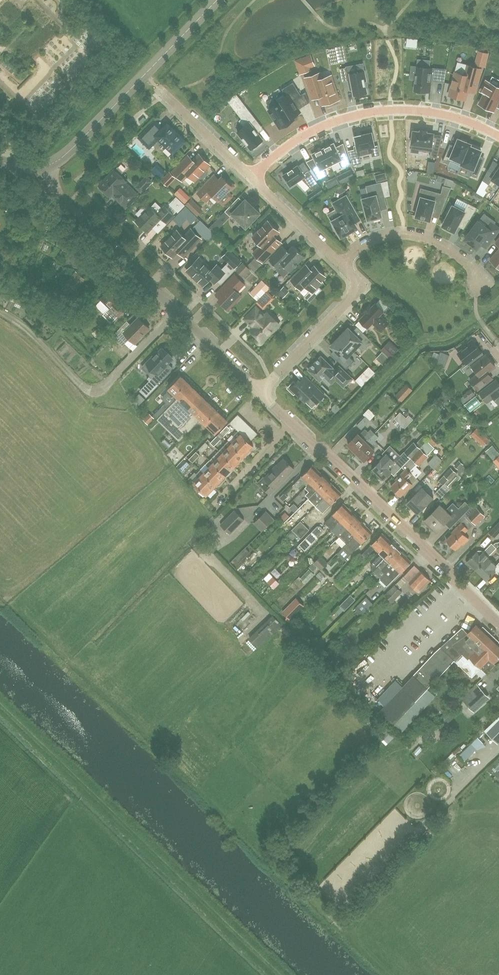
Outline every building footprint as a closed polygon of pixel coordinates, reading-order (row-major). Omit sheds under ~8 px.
[(409,37),(407,46),(418,48),(419,38),(409,37)] [(336,47),(327,49),(330,64),(339,62),(336,48),(336,47)] [(344,47),(336,48),(339,62),(346,61),(344,47)] [(485,67),(489,54),(479,51),(475,65),(485,67)] [(310,55),(295,61),(300,74),(310,70),(309,67),(314,65),(310,55)] [(465,100),(468,91),(475,93),(478,83),(482,69),(467,65),(464,75),(455,72),(449,95),(465,100)] [(417,67),(412,66),(410,79),(416,79),(414,91),(417,91),(417,93),(426,94),(426,92),(426,90),(426,89),(431,89),(431,81),(433,81),(435,68),(430,68),(417,67)] [(367,93),(365,81),(367,81),(365,71),(348,74),(347,68),(340,69),(342,81),(348,80),(350,90),(353,89),(354,95),(367,93)] [(439,69),(437,82),(444,82),(447,70),(439,69)] [(323,105),(340,99),(332,76),(322,79),(321,74),(320,73),(319,73),(313,75),(305,78),(310,92),(312,98),(312,99),(313,98),(320,96),(323,105)] [(479,104),(494,111),(496,106),(498,100),(498,86),(498,87),(490,82),(486,81),(481,91),(485,93),(479,104)] [(271,109),(269,111),(280,128),(289,122),(294,119),(292,116),(300,111),(299,109),(293,100),(301,95),(293,82),(282,89),(284,92),(287,97),(276,104),(277,105),(271,109)] [(263,140),(258,133),(250,123),(256,119),(248,108),(241,113),(244,117),(239,121),(244,127),(238,132),(251,149),(253,148),(254,149),(262,143),(261,142),(263,140)] [(167,124),(163,128),(156,136),(159,138),(173,153),(178,148),(180,148),(184,143),(184,142),(185,141),(167,124)] [(149,148),(154,143),(150,138),(154,134),(148,128),(139,137),(149,148)] [(411,132),(410,139),(412,139),(412,144),(420,145),(419,147),(431,149),(431,151),(430,157),(437,158),(442,137),(436,137),(436,138),(433,138),(434,133),(427,132),(427,131),(421,130),(420,131),(413,131),(413,133),(411,132)] [(355,150),(348,152),(353,165),(361,163),(360,155),(371,153),(372,157),(380,155),(378,145),(375,146),(372,133),(355,136),(357,146),(354,146),(355,150)] [(447,150),(443,161),(449,164),(450,161),(461,165),(460,167),(461,167),(470,144),(467,143),(467,141),(461,139),(461,140),(459,139),(456,146),(453,152),(447,150)] [(334,144),(323,149),(324,151),(327,156),(327,157),(328,158),(330,163),(331,165),(338,161),(341,168),(350,163),(343,143),(336,147),(334,144)] [(470,144),(461,167),(472,172),(471,175),(477,177),(481,166),(476,164),(479,155),(481,151),(479,150),(480,148),(474,146),(473,147),(470,146),(471,144),(470,144)] [(314,158),(306,162),(318,179),(327,175),(324,168),(331,165),(330,163),(328,158),(327,157),(327,156),(324,151),(323,149),(312,154),(314,158)] [(207,171),(205,169),(210,164),(199,154),(193,161),(188,156),(173,172),(182,180),(188,174),(194,180),(199,176),(201,178),(204,178),(207,174),(207,171)] [(436,162),(429,161),(428,173),(433,174),(436,162)] [(298,166),(283,175),(291,186),(297,182),(305,191),(309,187),(313,190),(320,186),(309,169),(303,173),(298,166)] [(126,181),(120,175),(123,172),(118,167),(115,170),(99,186),(100,187),(99,188),(103,192),(105,191),(110,196),(112,194),(126,207),(138,195),(125,182),(126,181)] [(483,180),(489,184),(492,179),(498,184),(498,168),(495,174),(488,170),(483,180)] [(169,172),(161,181),(167,187),(176,178),(169,172)] [(377,181),(387,179),(385,173),(376,175),(377,181)] [(153,181),(147,175),(135,187),(141,193),(153,181)] [(212,195),(218,200),(223,205),(231,196),(226,192),(227,191),(228,192),(234,186),(228,180),(227,181),(222,177),(220,180),(215,175),(198,193),(206,201),(212,195)] [(337,178),(331,181),(334,187),(340,184),(337,178)] [(445,178),(441,194),(427,190),(425,198),(421,197),(420,199),(418,198),(417,205),(418,206),(416,217),(430,221),(434,206),(443,209),(454,181),(445,178)] [(382,216),(380,211),(377,200),(384,198),(380,182),(365,186),(369,197),(362,199),(368,220),(373,218),(374,221),(380,219),(380,216),(382,216)] [(474,191),(472,195),(481,201),(484,197),(474,191)] [(340,216),(332,221),(335,227),(334,228),(339,237),(340,236),(341,237),(346,234),(353,231),(352,230),(357,227),(355,223),(360,220),(346,196),(333,203),(340,216)] [(203,210),(191,199),(185,204),(197,216),(203,210)] [(239,206),(235,201),(225,211),(230,216),(232,214),(246,228),(260,213),(246,199),(239,206)] [(448,214),(442,226),(445,227),(444,229),(451,233),(452,231),(455,232),(458,226),(463,216),(470,219),(476,208),(469,204),(465,212),(453,205),(452,206),(450,205),(446,213),(448,214)] [(174,215),(165,206),(159,212),(156,212),(150,207),(146,210),(144,209),(142,209),(139,212),(139,215),(140,216),(136,221),(147,232),(159,221),(164,226),(174,215)] [(186,206),(174,219),(181,226),(187,219),(192,223),(197,217),(186,206)] [(193,227),(199,233),(206,226),(200,220),(193,227)] [(268,221),(253,237),(261,245),(254,253),(262,262),(281,242),(275,236),(279,232),(268,221)] [(490,243),(498,230),(498,228),(491,222),(487,228),(478,221),(465,239),(477,248),(480,244),(486,248),(490,243)] [(184,256),(201,238),(191,229),(184,237),(177,230),(162,246),(172,256),(178,251),(184,256)] [(284,246),(270,261),(279,269),(283,265),(290,271),(304,256),(294,246),(289,251),(284,246)] [(222,257),(234,269),(242,261),(229,249),(222,257)] [(490,260),(498,267),(498,250),(490,260)] [(199,257),(187,270),(194,277),(194,276),(204,285),(210,278),(215,283),(225,273),(217,265),(211,271),(205,265),(206,264),(199,257)] [(250,269),(243,262),(236,270),(243,277),(250,269)] [(323,290),(322,289),(319,286),(322,282),(321,280),(325,276),(315,266),(311,270),(306,265),(291,280),(300,289),(305,285),(311,291),(309,293),(315,298),(323,290)] [(76,291),(86,280),(78,273),(68,285),(76,291)] [(215,294),(220,299),(218,301),(228,310),(241,296),(237,291),(244,284),(235,275),(222,288),(215,294)] [(270,288),(263,280),(250,293),(258,300),(270,288)] [(289,291),(284,286),(277,293),(282,299),(289,291)] [(111,323),(119,315),(127,306),(123,302),(116,295),(117,294),(111,287),(100,298),(101,300),(110,308),(104,314),(103,315),(111,323)] [(268,292),(258,302),(264,308),(274,298),(268,292)] [(367,312),(359,320),(367,328),(373,322),(381,330),(388,322),(380,315),(384,311),(376,303),(372,307),(370,305),(365,311),(367,312)] [(258,343),(258,344),(259,344),(260,344),(261,344),(262,343),(263,342),(263,341),(264,340),(272,332),(273,332),(273,331),(274,331),(275,330),(276,329),(276,328),(279,324),(268,313),(265,316),(256,307),(247,317),(253,323),(253,327),(251,330),(258,337),(257,338),(256,339),(256,340),(256,341),(256,342),(257,342),(257,343),(258,343)] [(65,317),(76,327),(83,320),(72,309),(65,317)] [(120,328),(112,336),(122,346),(125,343),(130,338),(135,343),(150,328),(145,324),(146,322),(142,318),(140,319),(139,318),(131,325),(125,332),(120,328)] [(339,337),(353,351),(358,346),(363,352),(373,342),(364,333),(359,338),(348,328),(339,337)] [(349,355),(353,351),(339,337),(331,346),(341,356),(337,360),(346,369),(354,361),(349,355)] [(391,340),(377,357),(385,365),(400,348),(391,340)] [(467,346),(458,353),(467,364),(468,363),(471,367),(471,366),(477,374),(470,380),(478,390),(485,385),(492,378),(488,372),(496,366),(486,355),(484,356),(481,352),(482,352),(472,340),(466,345),(467,346)] [(149,381),(140,391),(147,397),(159,384),(158,383),(166,375),(161,370),(168,363),(173,358),(163,348),(158,353),(153,358),(151,357),(146,362),(148,364),(147,364),(154,371),(150,375),(150,376),(147,379),(149,381)] [(437,363),(446,367),(451,354),(442,351),(437,363)] [(332,384),(336,379),(344,387),(352,378),(340,365),(335,370),(332,367),(333,367),(321,356),(308,369),(320,381),(324,377),(332,384)] [(362,386),(375,373),(369,367),(356,380),(362,386)] [(176,400),(175,401),(178,404),(182,400),(184,398),(188,394),(192,398),(198,392),(181,376),(169,389),(167,391),(176,400)] [(296,382),(294,380),(289,385),(289,390),(294,395),(296,393),(305,401),(309,397),(317,403),(325,395),(305,376),(300,381),(298,380),(296,382)] [(497,380),(490,386),(480,393),(487,402),(494,397),(498,404),(498,382),(497,380)] [(406,383),(395,395),(402,402),(413,390),(406,383)] [(445,389),(438,396),(445,402),(452,395),(445,389)] [(467,401),(475,395),(471,389),(462,395),(467,401)] [(179,440),(189,430),(185,425),(208,402),(198,392),(192,398),(188,394),(184,398),(182,400),(178,404),(175,401),(170,406),(166,410),(160,416),(157,419),(179,440)] [(142,396),(135,403),(138,406),(145,398),(142,396)] [(460,403),(456,399),(451,405),(455,409),(460,403)] [(185,425),(189,430),(200,419),(215,433),(227,421),(208,402),(185,425)] [(162,407),(156,413),(157,414),(160,416),(166,410),(162,407)] [(401,412),(395,418),(405,427),(413,419),(409,415),(406,418),(401,412)] [(233,427),(242,418),(238,414),(229,423),(233,427)] [(357,425),(361,430),(370,420),(365,416),(357,425)] [(237,431),(246,422),(242,418),(233,427),(237,431)] [(241,434),(250,426),(246,422),(237,431),(238,431),(241,434)] [(475,427),(476,428),(470,435),(483,446),(489,439),(481,431),(482,430),(478,424),(475,427)] [(219,433),(223,437),(231,429),(227,425),(219,433)] [(245,438),(254,430),(250,426),(241,434),(245,438)] [(356,452),(374,433),(371,430),(369,432),(365,429),(359,435),(358,434),(348,444),(356,452)] [(245,438),(249,442),(258,433),(254,430),(245,438)] [(236,439),(232,444),(244,456),(245,455),(246,457),(251,452),(249,451),(253,446),(249,442),(245,438),(241,434),(238,431),(233,436),(236,439)] [(214,446),(223,437),(219,433),(210,443),(214,446)] [(374,433),(356,452),(364,461),(374,450),(373,449),(378,444),(375,441),(378,437),(374,433)] [(232,444),(228,441),(219,450),(222,454),(234,466),(235,465),(237,467),(242,461),(241,459),(244,456),(232,444)] [(428,442),(427,441),(420,448),(402,467),(405,470),(396,480),(397,481),(391,487),(400,496),(417,479),(415,478),(409,472),(413,468),(412,467),(416,463),(419,466),(428,456),(427,455),(434,448),(433,447),(428,442)] [(205,442),(198,449),(202,453),(209,445),(205,442)] [(394,475),(402,467),(420,448),(415,443),(405,452),(404,452),(401,455),(393,464),(385,456),(373,469),(384,479),(391,472),(394,475)] [(498,455),(498,452),(494,445),(486,450),(493,459),(498,455)] [(219,450),(209,460),(213,463),(213,464),(225,476),(226,475),(227,476),(232,471),(230,470),(234,466),(222,454),(219,450)] [(200,455),(196,452),(189,459),(193,463),(200,455)] [(436,454),(427,463),(434,469),(442,460),(436,454)] [(264,488),(270,494),(294,469),(284,459),(265,478),(263,476),(257,483),(263,489),(264,488)] [(221,479),(225,476),(213,464),(213,463),(209,460),(205,464),(209,468),(204,473),(216,485),(217,486),(219,486),(222,483),(222,480),(221,479)] [(190,465),(187,461),(179,469),(183,473),(190,465)] [(454,466),(458,470),(463,465),(459,461),(454,466)] [(306,486),(320,472),(312,465),(294,484),(298,488),(303,482),(306,486)] [(443,485),(434,494),(440,500),(461,477),(456,473),(450,468),(444,475),(448,479),(443,485)] [(204,473),(200,470),(196,474),(199,477),(194,483),(206,495),(216,485),(204,473)] [(308,498),(327,479),(320,472),(306,486),(305,488),(309,492),(305,495),(308,498)] [(315,506),(334,486),(327,479),(308,498),(308,499),(315,506)] [(334,486),(315,506),(316,506),(323,498),(326,502),(319,509),(323,512),(342,493),(334,486)] [(407,503),(419,513),(426,505),(433,497),(423,487),(415,495),(415,494),(407,503)] [(451,516),(440,505),(424,522),(430,528),(432,526),(437,531),(444,523),(450,529),(471,507),(465,502),(451,516)] [(332,530),(351,511),(343,503),(325,522),(332,530)] [(220,512),(226,518),(232,511),(227,506),(220,512)] [(467,517),(476,525),(485,516),(477,507),(467,517)] [(220,524),(230,534),(244,520),(234,510),(220,524)] [(253,523),(262,531),(274,519),(266,511),(253,523)] [(339,537),(358,518),(351,511),(332,530),(335,533),(327,541),(331,545),(339,536),(339,537)] [(354,536),(365,525),(358,518),(339,537),(346,544),(354,536)] [(301,521),(291,530),(301,539),(310,530),(301,521)] [(464,534),(468,529),(462,523),(451,533),(452,534),(446,540),(456,550),(468,538),(464,534)] [(498,533),(498,523),(489,533),(495,538),(498,533)] [(350,554),(354,551),(355,549),(361,543),(372,532),(365,525),(354,536),(346,544),(343,547),(350,554)] [(312,531),(299,544),(305,551),(318,538),(317,536),(312,531)] [(378,552),(389,541),(382,533),(371,545),(362,554),(360,553),(353,559),(359,565),(375,548),(378,552)] [(378,567),(397,548),(389,541),(378,552),(381,554),(370,565),(373,567),(371,569),(373,571),(378,567)] [(477,551),(476,552),(467,561),(466,562),(467,564),(470,567),(472,567),(473,566),(476,569),(488,557),(496,548),(492,544),(484,552),(482,551),(481,550),(478,550),(477,551)] [(250,552),(245,548),(234,559),(239,563),(250,552)] [(380,579),(404,555),(397,548),(378,567),(385,573),(380,579)] [(387,586),(392,581),(400,573),(411,562),(404,555),(380,579),(387,586)] [(314,563),(321,570),(328,563),(321,556),(314,563)] [(488,557),(476,569),(487,580),(496,571),(493,569),(497,565),(488,557)] [(420,571),(409,583),(419,592),(430,580),(420,571)] [(273,576),(268,582),(276,587),(280,581),(273,576)] [(384,595),(387,597),(385,600),(388,603),(390,600),(392,603),(402,592),(398,588),(406,580),(402,578),(395,585),(394,584),(384,595)] [(356,599),(351,595),(339,606),(344,611),(356,599)] [(366,596),(355,608),(362,616),(374,604),(366,596)] [(296,597),(282,612),(290,620),(304,606),(296,597)] [(274,617),(272,618),(257,632),(250,640),(258,648),(280,627),(279,626),(281,624),(274,617)] [(380,711),(393,723),(427,688),(435,679),(437,680),(454,661),(456,662),(472,678),(481,668),(486,674),(496,665),(493,663),(498,657),(498,646),(489,637),(476,625),(468,634),(463,628),(462,627),(434,651),(403,686),(385,705),(380,711)] [(470,706),(485,693),(477,684),(462,698),(470,706)] [(498,742),(498,740),(498,719),(487,731),(498,742)] [(379,724),(373,730),(383,740),(390,734),(379,724)] [(480,736),(461,754),(467,760),(486,743),(480,736)]
